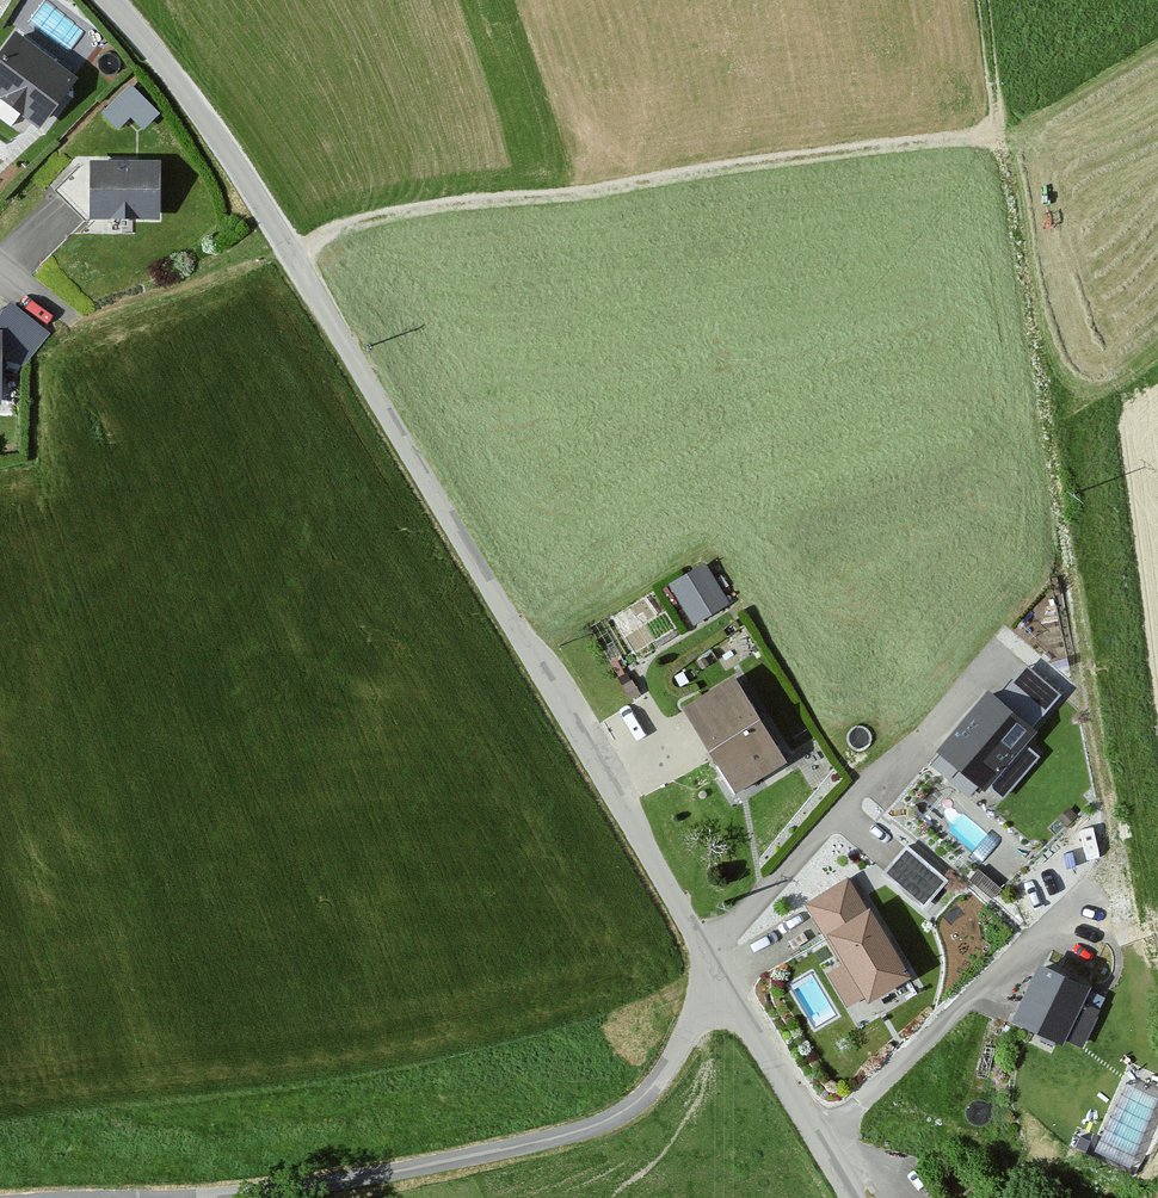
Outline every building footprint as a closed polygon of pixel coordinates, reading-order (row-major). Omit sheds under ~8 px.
[(0,53),(0,121),(11,129),(19,119),(39,134),(77,85),(13,36),(0,53)] [(158,115),(128,85),(101,114),(118,131),(130,119),(143,131),(158,115)] [(160,164),(92,162),(90,221),(158,223),(160,164)] [(2,343),(25,362),(51,331),(11,298),(0,311),(0,325),(2,325),(2,343)] [(669,578),(693,621),(728,601),(705,558),(669,578)] [(997,693),(1032,723),(1061,690),(1026,660),(997,693)] [(735,670),(679,702),(733,794),(789,761),(735,670)] [(983,681),(929,745),(987,794),(1041,730),(1032,723),(997,693),(983,681)] [(1057,815),(1066,824),(1077,813),(1068,804),(1057,815)] [(944,882),(907,848),(885,872),(923,906),(944,882)] [(844,879),(809,898),(843,961),(826,970),(845,1006),(864,996),(867,1002),(911,979),(871,906),(862,911),(844,879)] [(1089,982),(1039,958),(1010,1018),(1081,1052),(1102,1007),(1082,998),(1089,982)]
